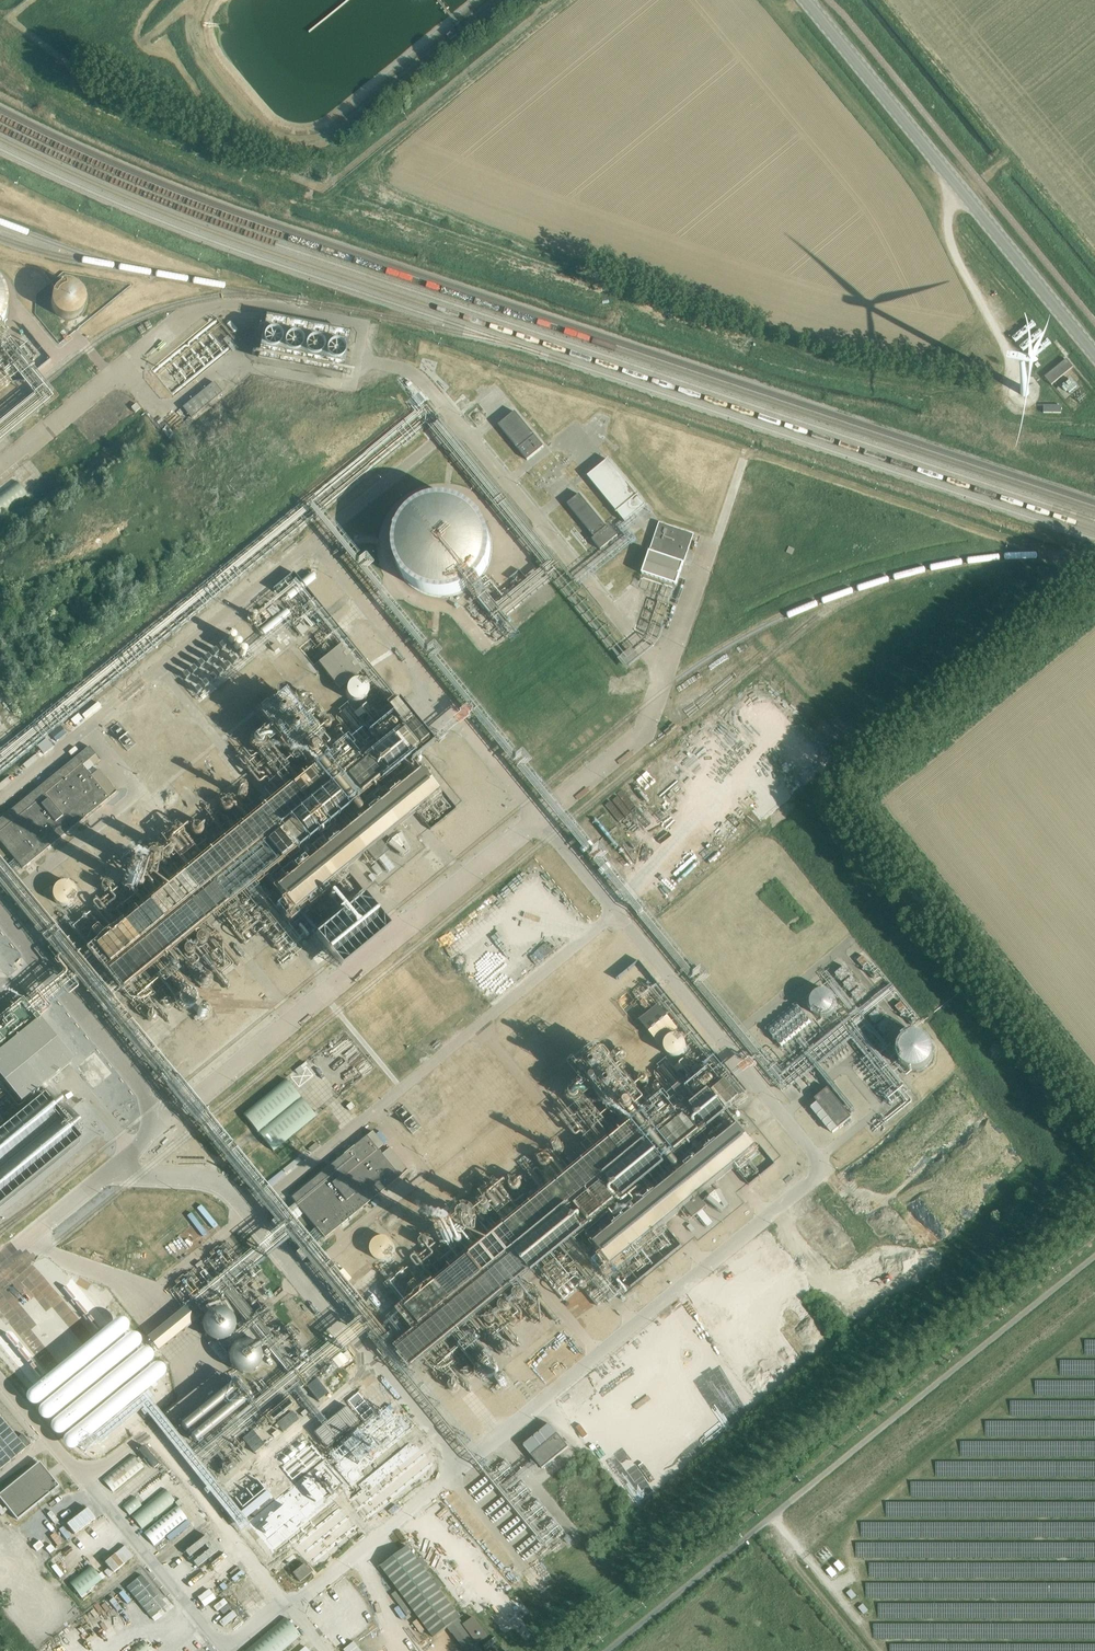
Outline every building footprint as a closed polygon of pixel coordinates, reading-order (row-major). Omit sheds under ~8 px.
[(84,309),(84,306),(83,303),(83,300),(81,297),(80,295),(77,293),(75,292),(70,291),(66,291),(63,292),(61,293),(58,295),(56,297),(55,300),(54,303),(54,306),(54,309),(55,311),(56,314),(58,317),(60,318),(62,320),(66,321),(68,321),(72,321),(74,320),(77,318),(79,317),(81,314),(83,311),(84,309)] [(350,333),(261,317),(260,323),(264,323),(257,357),(342,373),(349,338),(349,334),(350,334),(350,333)] [(1033,322),(1013,339),(1016,343),(1036,326),(1033,322)] [(1041,331),(1020,348),(1024,352),(1044,335),(1041,331)] [(1048,340),(1028,357),(1031,361),(1051,344),(1048,340)] [(1051,386),(1073,368),(1067,360),(1045,378),(1051,386)] [(1067,386),(1065,389),(1072,395),(1081,385),(1069,373),(1062,381),(1067,386)] [(182,408),(191,419),(222,393),(214,383),(182,408)] [(6,418),(0,424),(0,447),(7,445),(12,441),(10,437),(39,410),(38,411),(53,397),(43,401),(39,397),(34,401),(36,407),(6,418)] [(499,426),(528,461),(544,447),(515,412),(499,426)] [(617,513),(625,523),(646,506),(638,496),(639,495),(638,494),(637,495),(608,460),(588,477),(616,512),(616,513),(617,514),(617,513)] [(0,494),(0,510),(3,514),(29,493),(18,480),(0,494)] [(592,540),(601,550),(618,536),(609,526),(607,528),(580,495),(568,505),(595,538),(592,540)] [(491,554),(491,548),(491,542),(490,535),(487,528),(483,521),(479,515),(474,511),(469,507),(462,503),(456,501),(450,500),(443,499),(435,500),(430,501),(418,506),(413,509),(409,513),(405,517),(402,522),(398,527),(396,532),(395,538),(394,546),(394,554),(396,562),(399,570),(403,576),(407,581),(412,586),(418,590),(422,592),(427,594),(434,596),(441,596),(447,596),(454,595),(460,594),(465,591),(469,588),(477,582),(479,580),(482,576),(486,571),(488,566),(490,559),(491,554)] [(642,574),(677,586),(694,535),(659,523),(642,574)] [(302,580),(296,572),(275,588),(286,602),(319,577),(314,571),(302,580)] [(276,616),(282,609),(278,605),(271,612),(276,616)] [(289,606),(261,630),(267,636),(295,613),(289,606)] [(296,627),(304,635),(311,628),(302,620),(296,627)] [(26,736),(22,739),(17,738),(16,749),(19,753),(29,744),(30,742),(53,723),(57,728),(63,724),(60,719),(60,713),(65,709),(78,710),(82,707),(78,702),(84,702),(97,692),(101,692),(102,682),(112,674),(122,675),(143,658),(139,653),(142,651),(141,649),(141,644),(140,641),(26,732),(26,736)] [(636,648),(623,656),(630,666),(643,658),(636,648)] [(364,694),(365,691),(364,687),(362,684),(359,681),(356,680),(352,681),(348,683),(346,686),(345,688),(344,690),(345,694),(347,697),(350,700),(354,701),(358,700),(360,699),(362,698),(363,697),(364,694)] [(294,691),(262,712),(294,759),(303,753),(308,761),(330,746),(294,691)] [(469,709),(467,718),(475,719),(477,711),(469,709)] [(73,721),(64,728),(68,733),(80,723),(78,720),(75,723),(73,721)] [(121,727),(114,732),(118,737),(125,732),(121,727)] [(256,741),(264,749),(276,738),(268,730),(256,741)] [(390,780),(414,761),(411,757),(421,750),(407,732),(365,764),(377,780),(385,774),(390,780)] [(101,805),(117,792),(99,770),(91,777),(87,772),(101,761),(89,747),(57,773),(55,771),(52,774),(53,776),(0,820),(0,842),(22,869),(87,817),(88,819),(102,807),(101,805)] [(170,755),(148,770),(159,784),(180,769),(170,755)] [(275,889),(294,912),(438,795),(419,772),(275,889)] [(369,782),(361,782),(361,791),(369,791),(369,782)] [(683,794),(693,798),(696,792),(685,788),(683,794)] [(0,808),(0,810),(3,813),(11,806),(8,802),(0,808)] [(183,896),(187,901),(202,889),(204,891),(216,882),(211,876),(204,881),(201,876),(205,873),(200,866),(178,884),(180,887),(184,883),(190,891),(183,896)] [(377,866),(374,870),(381,876),(384,871),(377,866)] [(679,878),(682,883),(693,877),(689,872),(679,878)] [(75,895),(75,892),(74,888),(73,885),(72,884),(68,881),(66,880),(63,880),(60,880),(58,880),(54,883),(51,887),(50,889),(50,892),(51,896),(52,899),(53,900),(55,903),(57,904),(62,905),(64,905),(67,904),(71,902),(73,899),(74,898),(75,895)] [(229,905),(230,895),(219,894),(220,887),(214,886),(214,893),(208,893),(208,904),(229,905)] [(866,954),(858,959),(863,966),(871,961),(866,954)] [(813,1004),(814,1009),(817,1013),(821,1015),(826,1015),(831,1014),(835,1010),(837,1007),(837,1003),(836,999),(834,995),(831,993),(826,991),(821,992),(817,994),(814,999),(813,1004)] [(903,1001),(897,1007),(904,1014),(910,1009),(903,1001)] [(769,1026),(782,1046),(815,1024),(802,1004),(769,1026)] [(44,1034),(0,1069),(0,1084),(26,1116),(78,1072),(44,1034)] [(905,1065),(910,1069),(916,1072),(922,1072),(928,1070),(933,1066),(937,1061),(938,1054),(937,1049),(935,1043),(931,1039),(925,1036),(919,1036),(912,1037),(907,1041),(903,1046),(902,1053),(902,1059),(905,1065)] [(684,1054),(685,1051),(684,1046),(682,1043),(679,1041),(677,1040),(674,1040),(672,1040),(669,1041),(666,1043),(664,1047),(663,1051),(664,1053),(664,1055),(666,1057),(667,1059),(669,1060),(671,1061),(675,1061),(679,1060),(680,1059),(682,1058),(683,1056),(684,1054)] [(611,1047),(576,1064),(587,1089),(578,1093),(581,1099),(593,1093),(591,1088),(601,1083),(614,1110),(627,1104),(623,1097),(633,1093),(611,1047)] [(104,1059),(102,1143),(105,1141),(109,1141),(143,1114),(138,1109),(139,1103),(126,1088),(126,1087),(104,1059)] [(283,1076),(241,1111),(259,1134),(302,1099),(283,1076)] [(732,1081),(719,1093),(734,1109),(746,1098),(732,1081)] [(852,1119),(828,1088),(815,1099),(839,1129),(852,1119)] [(716,1091),(691,1111),(694,1114),(667,1135),(680,1152),(702,1135),(732,1111),(716,1091)] [(302,1099),(259,1134),(274,1151),(316,1116),(302,1099)] [(595,1244),(613,1267),(685,1208),(694,1219),(698,1215),(708,1227),(713,1223),(704,1211),(707,1208),(698,1197),(706,1191),(710,1196),(708,1200),(722,1212),(725,1209),(729,1207),(720,1190),(716,1192),(712,1186),(757,1150),(738,1127),(595,1244)] [(643,1129),(405,1317),(424,1340),(402,1357),(419,1380),(593,1242),(679,1174),(643,1129)] [(324,1238),(340,1226),(408,1170),(390,1148),(382,1155),(378,1150),(383,1145),(372,1132),(291,1198),(324,1238)] [(750,1183),(739,1190),(748,1205),(759,1198),(750,1183)] [(457,1243),(458,1239),(457,1237),(455,1234),(453,1233),(450,1232),(448,1233),(445,1234),(443,1237),(443,1240),(443,1242),(445,1244),(447,1246),(450,1247),(453,1246),(455,1245),(457,1243)] [(392,1253),(392,1251),(391,1248),(391,1246),(388,1242),(385,1240),(381,1238),(377,1239),(375,1239),(372,1241),(370,1244),(368,1246),(368,1248),(367,1250),(368,1253),(368,1255),(369,1257),(371,1259),(373,1261),(375,1262),(379,1263),(384,1262),(386,1261),(388,1259),(391,1256),(392,1253)] [(375,1285),(364,1295),(380,1315),(392,1305),(375,1285)] [(232,1326),(232,1322),(232,1319),(231,1316),(230,1313),(228,1311),(225,1309),(222,1307),(219,1306),(215,1305),(212,1306),(208,1307),(205,1309),(203,1311),(201,1313),(199,1316),(199,1320),(198,1323),(199,1325),(199,1329),(201,1332),(203,1334),(205,1336),(208,1338),(212,1339),(215,1339),(218,1339),(221,1338),(225,1337),(227,1334),(229,1332),(231,1329),(232,1326)] [(259,1347),(256,1344),(251,1342),(247,1341),(243,1341),(241,1342),(237,1343),(233,1346),(231,1350),(229,1354),(228,1358),(229,1364),(231,1368),(233,1371),(237,1374),(240,1375),(245,1376),(249,1376),(251,1376),(255,1374),(259,1371),(261,1368),(263,1364),(264,1359),(263,1354),(262,1350),(259,1347)] [(232,1383),(182,1419),(198,1442),(254,1401),(237,1377),(231,1382),(232,1383)] [(320,1399),(330,1392),(321,1378),(310,1386),(320,1399)] [(346,1406),(314,1433),(327,1448),(359,1422),(346,1406)] [(302,1419),(293,1407),(277,1420),(286,1431),(302,1419)] [(25,1449),(0,1419),(0,1470),(25,1449)] [(550,1425),(524,1446),(543,1469),(546,1467),(547,1469),(551,1466),(550,1466),(555,1462),(553,1460),(569,1447),(568,1446),(570,1444),(567,1441),(564,1437),(562,1439),(551,1425),(550,1425)] [(258,1430),(246,1436),(254,1452),(266,1447),(258,1430)] [(113,1493),(144,1468),(133,1455),(103,1480),(113,1493)] [(0,1497),(0,1498),(18,1520),(59,1488),(40,1465),(0,1497)] [(165,1489),(134,1515),(143,1527),(175,1501),(165,1489)] [(134,1497),(124,1505),(132,1514),(142,1506),(134,1497)] [(89,1506),(69,1523),(77,1534),(98,1517),(89,1506)] [(177,1506),(148,1530),(159,1543),(187,1519),(177,1506)] [(66,1525),(61,1529),(68,1540),(73,1536),(66,1525)] [(59,1531),(53,1533),(58,1546),(64,1544),(59,1531)] [(579,1540),(572,1531),(564,1538),(570,1547),(579,1540)] [(198,1567),(222,1550),(210,1534),(187,1550),(198,1567)] [(42,1539),(35,1544),(39,1550),(46,1545),(42,1539)] [(52,1553),(58,1549),(54,1543),(48,1546),(52,1553)] [(133,1556),(124,1546),(108,1560),(116,1571),(133,1556)] [(449,1627),(459,1620),(461,1618),(408,1547),(382,1566),(435,1638),(449,1627)] [(211,1562),(220,1572),(231,1561),(222,1551),(211,1562)] [(59,1562),(54,1565),(62,1577),(67,1574),(59,1562)] [(239,1564),(229,1573),(237,1582),(247,1573),(239,1564)] [(304,1565),(293,1574),(300,1583),(311,1573),(304,1565)] [(102,1580),(91,1566),(69,1583),(80,1597),(102,1580)] [(165,1606),(141,1577),(126,1588),(151,1618),(165,1606)] [(233,1579),(222,1586),(227,1595),(238,1588),(233,1579)] [(199,1595),(206,1606),(218,1599),(212,1587),(199,1595)] [(125,1590),(121,1593),(129,1602),(133,1599),(125,1590)] [(106,1602),(111,1614),(122,1609),(117,1597),(106,1602)] [(235,1609),(222,1619),(227,1625),(240,1615),(235,1609)] [(246,1650),(283,1650),(299,1637),(283,1619),(246,1650)] [(449,1627),(467,1650),(482,1650),(479,1647),(489,1639),(474,1619),(464,1626),(459,1620),(449,1627)] [(489,1648),(496,1644),(494,1639),(486,1643),(489,1648)] [(143,1641),(130,1650),(152,1650),(143,1641)] [(343,1650),(344,1650),(361,1650),(353,1641),(343,1650)]
